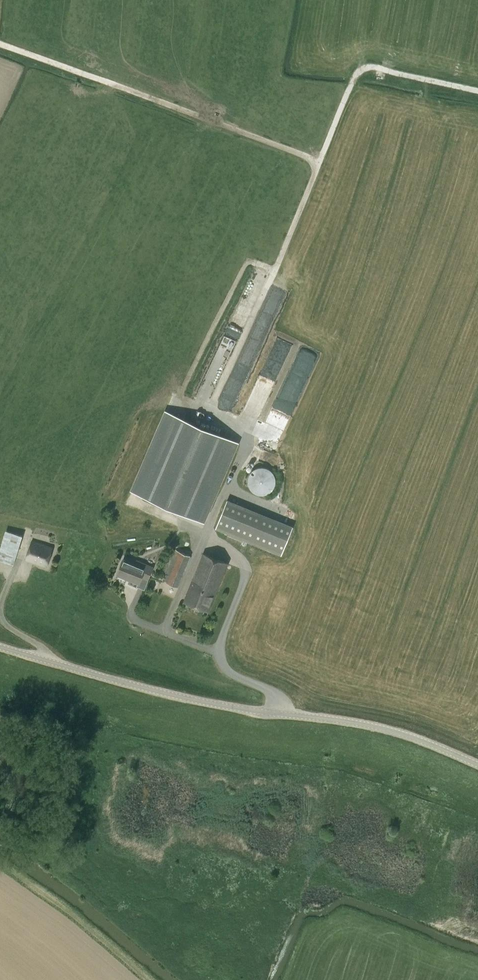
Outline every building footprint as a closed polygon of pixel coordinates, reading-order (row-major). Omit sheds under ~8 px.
[(292,342),(282,339),(277,353),(271,351),(266,367),(274,369),(273,372),(280,375),(292,342)] [(241,351),(225,394),(239,399),(255,356),(241,351)] [(167,411),(132,491),(202,522),(237,442),(167,411)] [(251,467),(250,492),(273,493),(274,469),(251,467)] [(230,501),(218,530),(282,556),(294,526),(230,501)] [(22,535),(6,530),(0,548),(0,550),(16,555),(22,535)] [(46,566),(52,548),(31,541),(25,559),(46,566)] [(178,586),(190,556),(176,550),(164,580),(178,586)] [(208,610),(227,563),(203,553),(184,601),(208,610)] [(148,578),(152,567),(137,560),(135,565),(123,560),(117,574),(139,583),(142,576),(148,578)]
